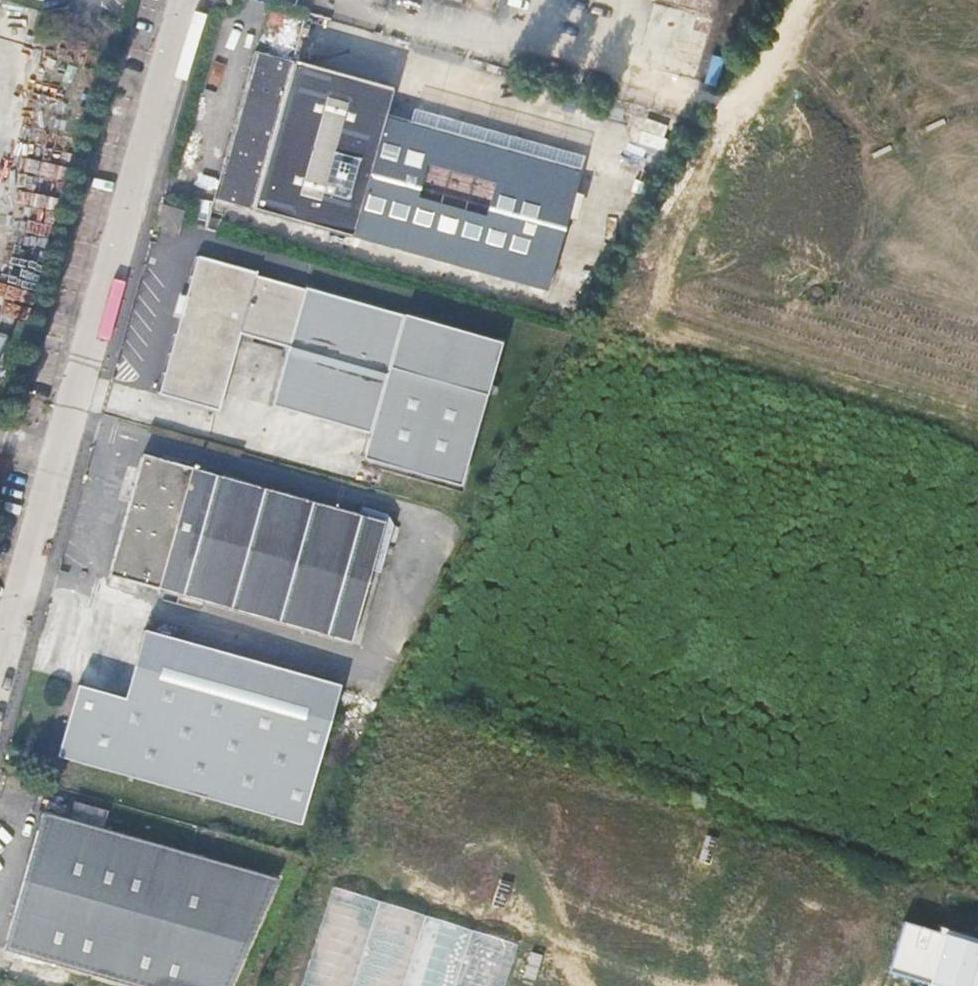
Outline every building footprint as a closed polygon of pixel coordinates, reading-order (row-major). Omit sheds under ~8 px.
[(503,0),(439,0),(498,17),(503,0)] [(712,0),(654,0),(653,3),(707,18),(712,0)] [(354,238),(403,252),(436,130),(386,117),(391,91),(256,54),(215,202),(352,239),(354,238)] [(436,130),(403,252),(548,291),(582,171),(436,130)] [(461,487),(502,345),(306,290),(305,294),(255,279),(256,276),(199,261),(160,399),(216,415),(238,340),(288,354),(273,408),(370,435),(363,460),(461,487)] [(351,645),(386,523),(144,455),(110,576),(351,645)] [(301,828),(340,688),(147,633),(127,701),(79,688),(59,760),(301,828)] [(68,824),(101,834),(106,814),(74,805),(68,824)] [(101,834),(68,824),(42,817),(3,954),(115,985),(231,985),(276,884),(101,834)] [(906,883),(902,895),(916,899),(920,887),(906,883)] [(977,947),(977,944),(977,940),(936,927),(903,917),(887,967),(946,985),(977,985),(977,948),(977,947)] [(938,921),(936,927),(977,940),(977,934),(938,921)]
